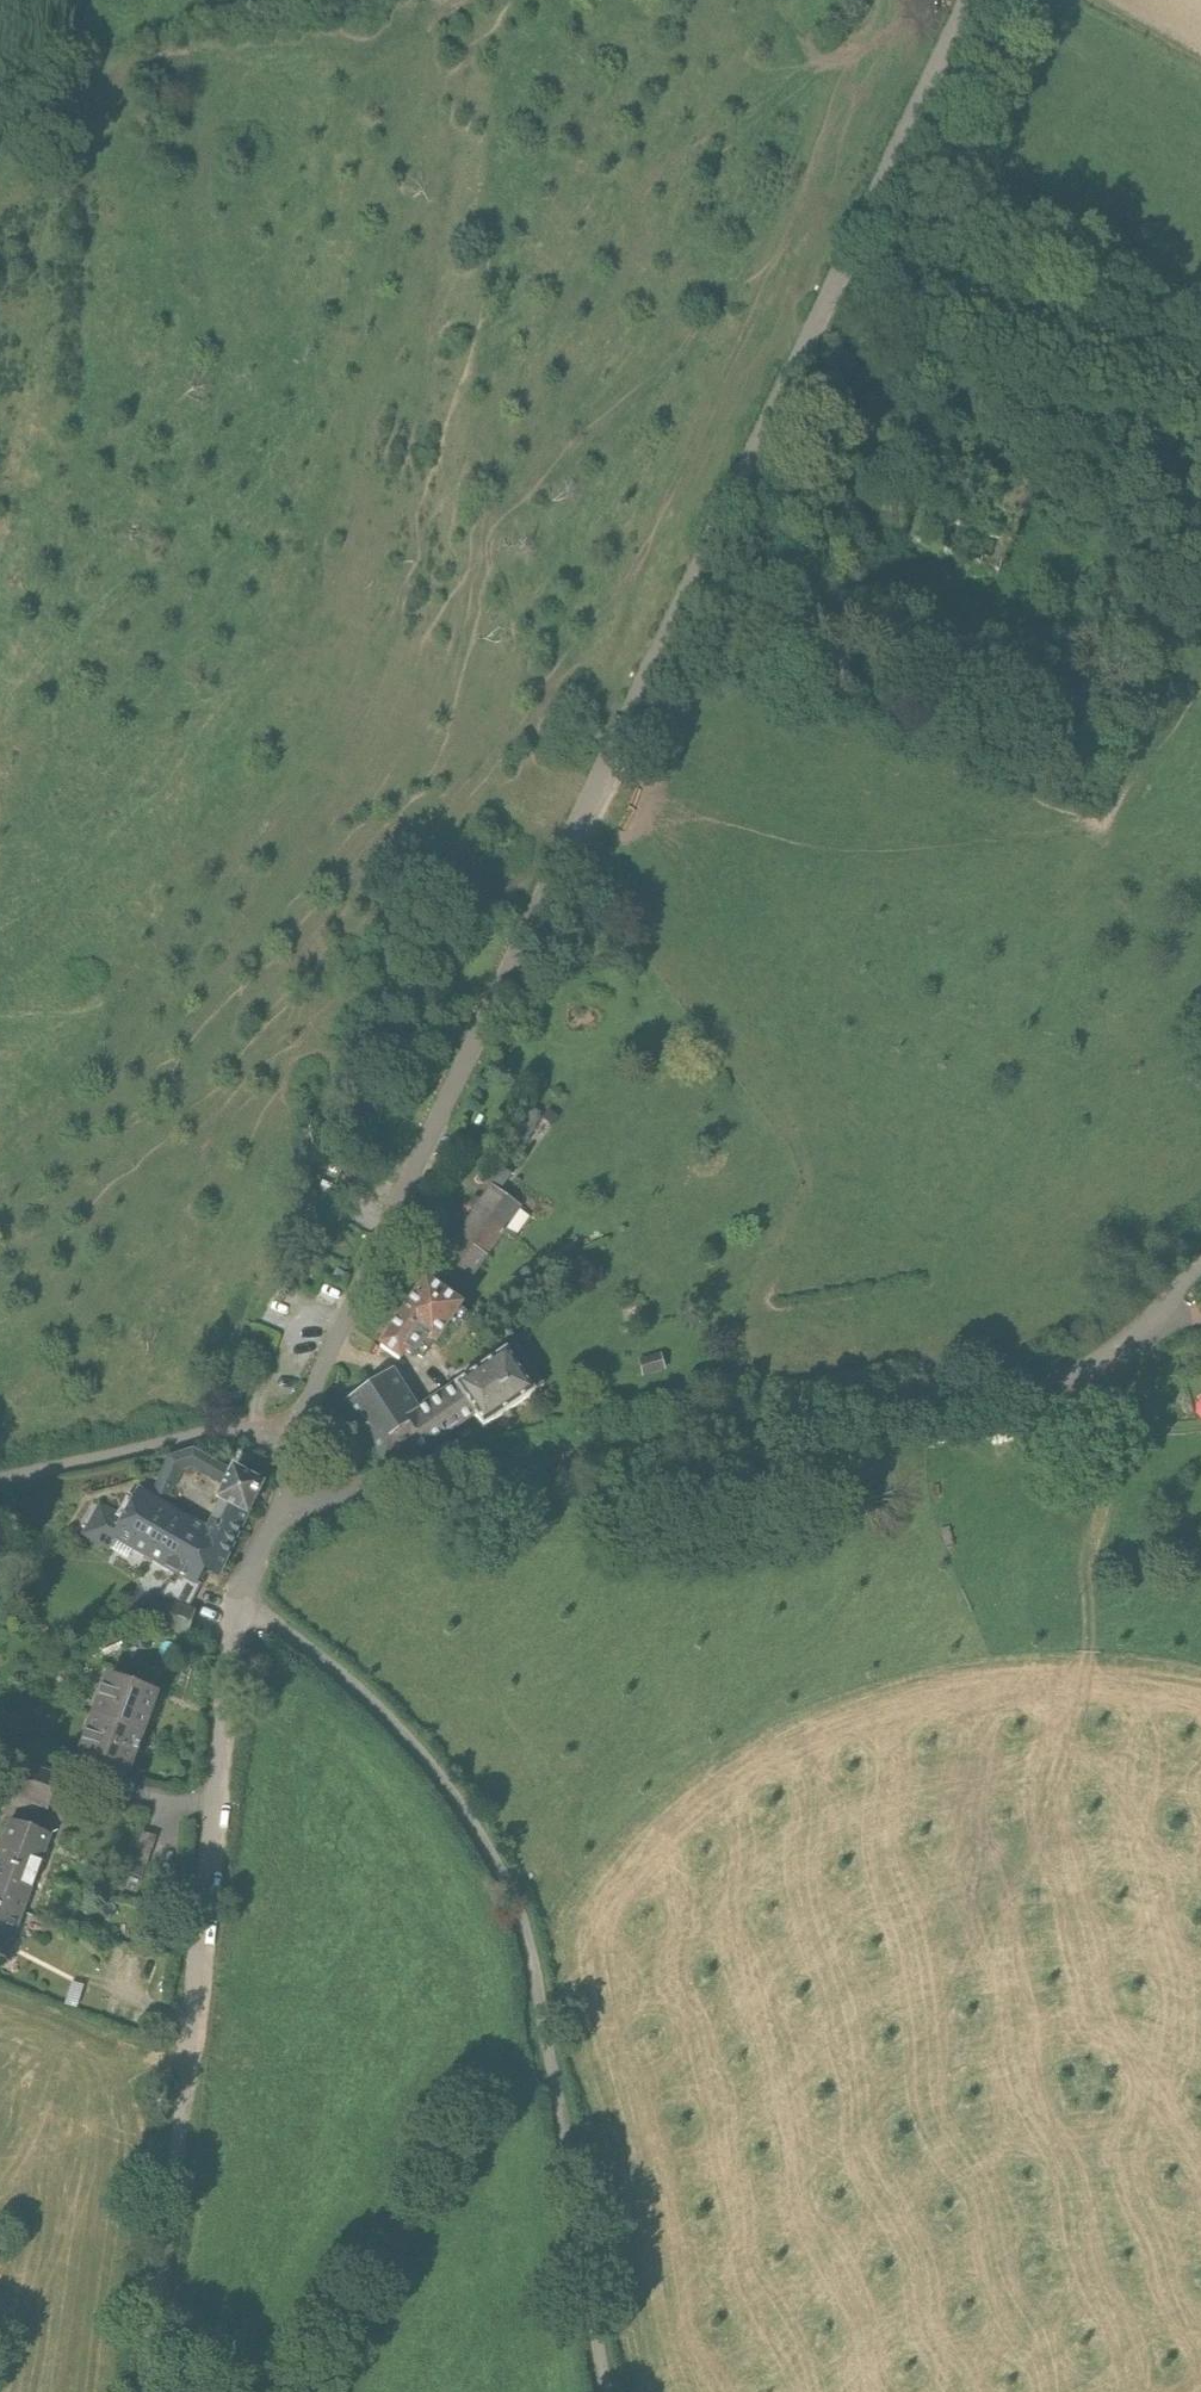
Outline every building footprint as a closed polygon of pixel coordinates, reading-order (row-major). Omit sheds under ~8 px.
[(707,1058),(698,1059),(694,1067),(699,1074),(707,1074),(711,1066),(707,1058)] [(519,1207),(491,1187),(457,1237),(484,1256),(519,1207)] [(452,1302),(484,1256),(457,1237),(425,1284),(452,1302)] [(380,1348),(399,1361),(405,1352),(411,1357),(416,1356),(418,1354),(423,1357),(431,1345),(433,1345),(460,1308),(452,1302),(425,1284),(380,1348)] [(475,1412),(474,1413),(483,1426),(544,1386),(515,1343),(456,1383),(475,1412)] [(661,1357),(639,1363),(643,1378),(665,1373),(661,1357)] [(414,1453),(474,1413),(475,1412),(456,1383),(416,1409),(392,1373),(347,1402),(384,1459),(407,1443),(414,1453)] [(170,1458),(155,1493),(168,1499),(180,1469),(192,1466),(227,1484),(232,1472),(193,1451),(170,1458)] [(233,1469),(232,1472),(227,1484),(219,1499),(221,1500),(247,1512),(248,1513),(261,1485),(233,1469)] [(219,1571),(247,1512),(221,1500),(211,1521),(168,1499),(155,1493),(153,1499),(141,1492),(126,1520),(115,1537),(179,1572),(185,1575),(185,1574),(194,1558),(219,1571)] [(126,1520),(102,1507),(86,1533),(110,1546),(115,1537),(126,1520)] [(186,1631),(193,1611),(189,1609),(202,1583),(185,1574),(185,1575),(179,1572),(174,1581),(169,1578),(146,1618),(186,1631)] [(109,1675),(94,1716),(141,1733),(156,1692),(109,1675)] [(126,1774),(141,1733),(94,1716),(79,1757),(126,1774)] [(11,1756),(0,1787),(0,1791),(48,1808),(61,1774),(11,1756)] [(0,1845),(0,1863),(35,1876),(49,1836),(9,1821),(0,1845)] [(141,1831),(131,1861),(145,1866),(156,1835),(141,1831)] [(134,1898),(145,1866),(131,1861),(120,1894),(134,1898)] [(20,1916),(35,1876),(0,1863),(0,1908),(20,1916)] [(20,1916),(0,1908),(0,1954),(5,1955),(20,1916)]
